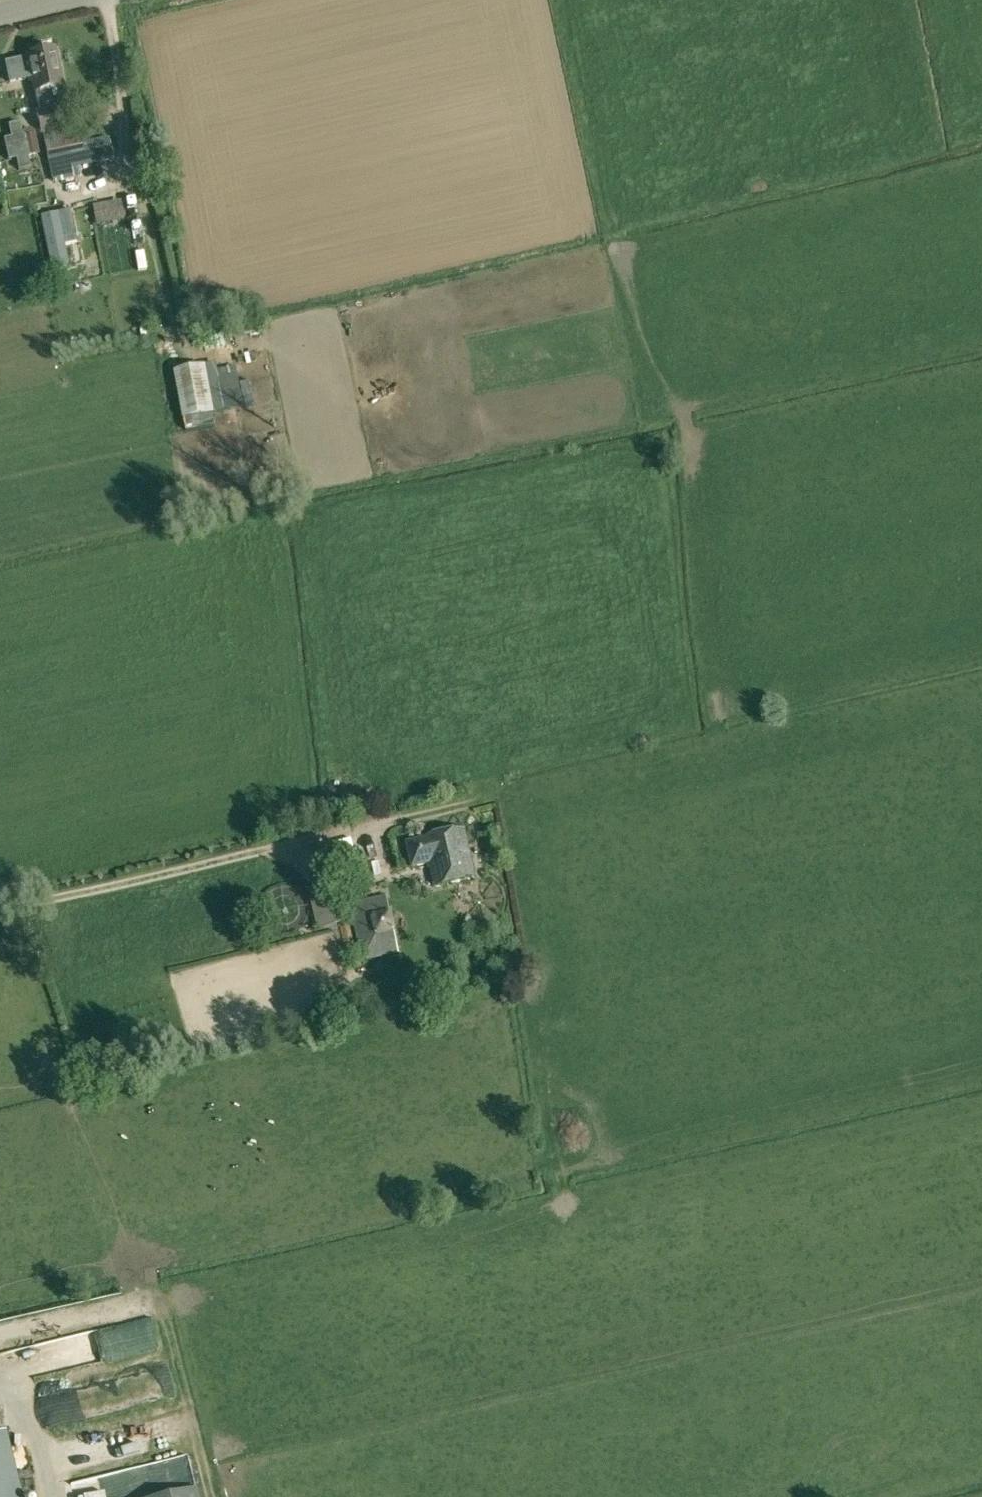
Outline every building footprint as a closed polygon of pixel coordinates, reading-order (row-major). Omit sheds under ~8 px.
[(54,49),(26,55),(27,59),(5,63),(9,83),(31,78),(34,93),(37,106),(65,101),(54,49)] [(72,127),(71,126),(67,106),(66,106),(38,112),(36,112),(40,134),(41,134),(72,127)] [(83,153),(81,143),(78,125),(71,126),(72,127),(41,134),(47,160),(83,153)] [(20,134),(21,136),(25,157),(40,154),(35,133),(35,130),(30,127),(24,128),(20,134)] [(109,137),(81,143),(83,153),(47,160),(51,182),(79,176),(77,167),(114,159),(109,137)] [(96,224),(123,219),(120,202),(92,208),(96,224)] [(259,326),(250,328),(251,339),(261,338),(259,326)] [(174,372),(183,420),(215,414),(206,366),(174,372)] [(408,842),(414,866),(430,862),(436,886),(476,877),(465,829),(408,842)] [(348,845),(353,875),(362,873),(358,844),(348,845)] [(350,904),(362,961),(399,953),(387,896),(350,904)] [(104,1324),(113,1354),(154,1342),(145,1312),(104,1324)] [(104,1323),(24,1341),(26,1349),(51,1343),(53,1351),(86,1344),(88,1352),(109,1348),(104,1323)] [(157,1362),(102,1379),(110,1406),(165,1389),(157,1362)] [(6,1430),(0,1432),(0,1496),(23,1496),(6,1430)] [(192,1485),(149,1496),(196,1496),(192,1485)]
